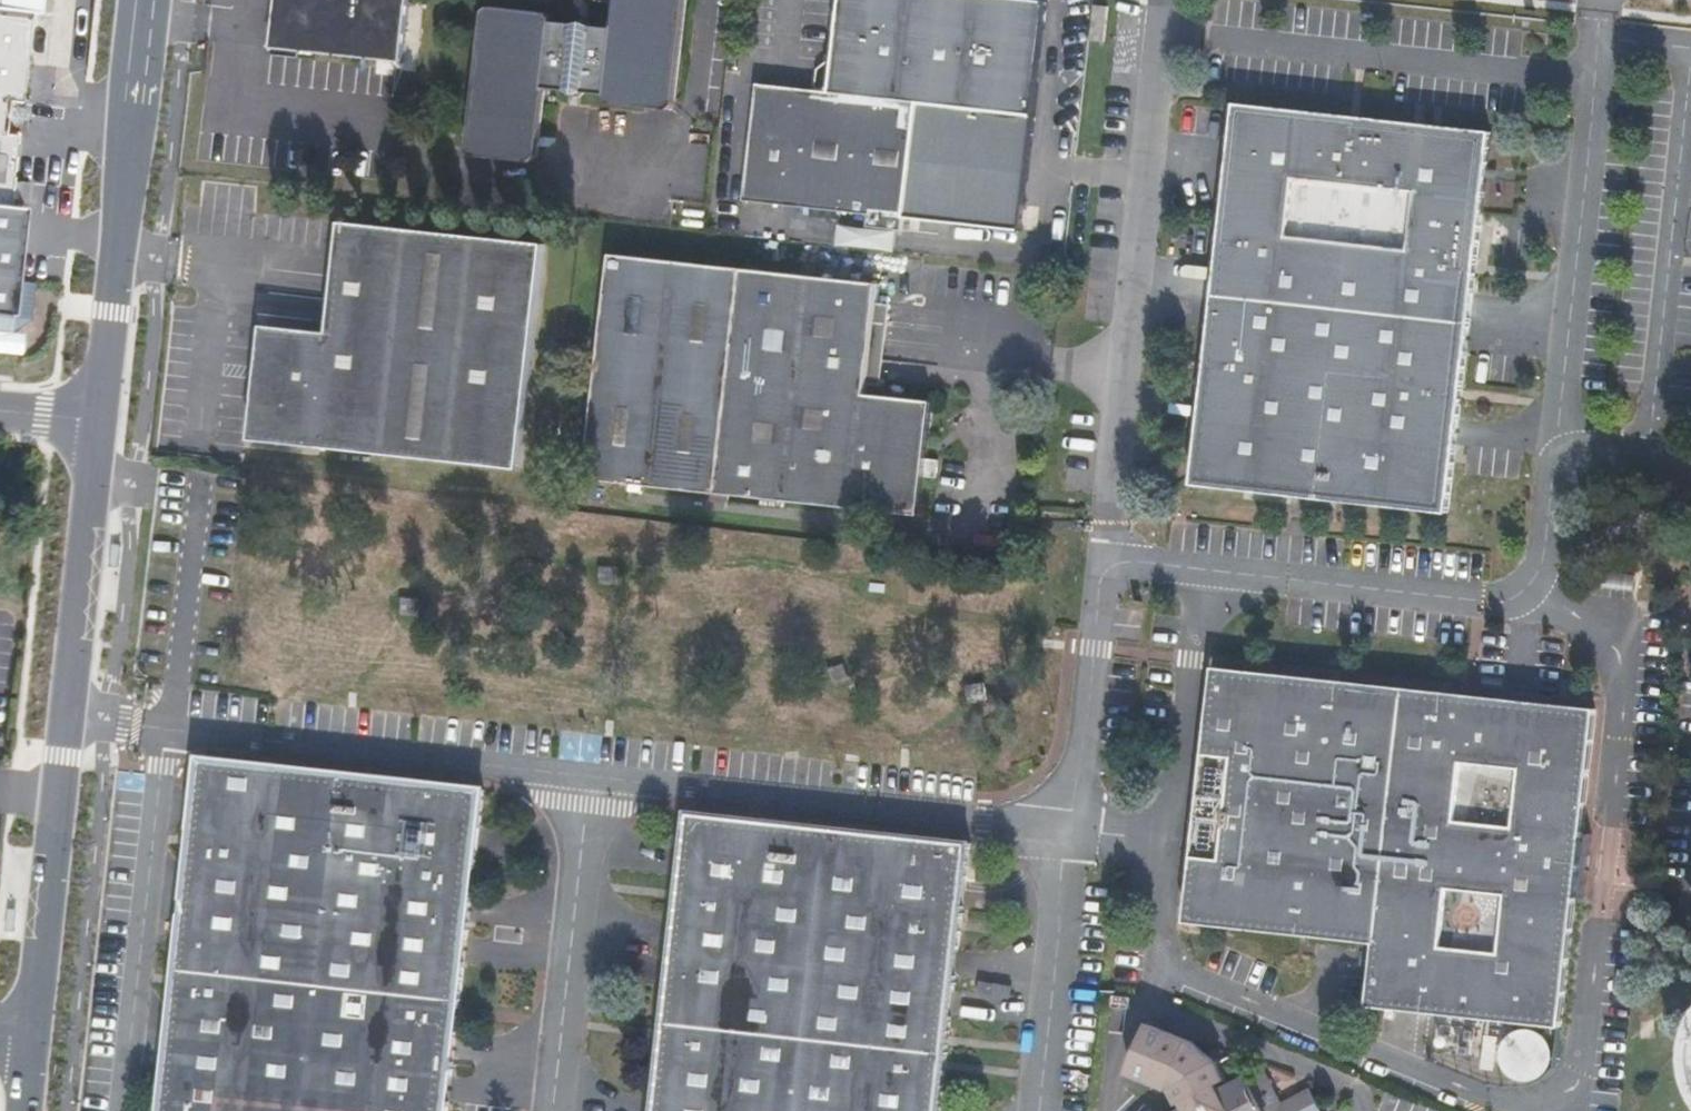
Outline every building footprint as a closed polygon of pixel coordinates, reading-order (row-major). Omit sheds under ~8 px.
[(34,15),(40,16),(41,0),(0,0),(0,11),(34,15)] [(411,0),(278,0),(273,47),(404,62),(411,0)] [(614,27),(593,25),(589,20),(581,20),(575,24),(554,22),(554,16),(548,10),(490,5),(485,11),(470,149),(477,156),(533,162),(538,156),(546,87),(568,90),(571,95),(581,96),(585,91),(606,94),(606,98),(611,102),(667,109),(675,105),(687,0),(617,0),(614,27)] [(1036,115),(1048,2),(1031,0),(844,0),(837,64),(828,63),(821,70),(818,88),(833,91),(833,94),(760,86),(748,199),(872,213),(870,227),(905,231),(907,218),(919,103),(1036,115)] [(23,104),(34,15),(0,11),(0,101),(11,102),(23,104)] [(11,102),(0,101),(0,235),(1,224),(7,225),(10,218),(12,209),(19,137),(7,136),(11,102)] [(1023,231),(1036,115),(919,103),(907,218),(1023,231)] [(1448,512),(1490,133),(1238,105),(1221,261),(1352,276),(1343,353),(1212,338),(1195,485),(1448,512)] [(12,209),(10,218),(7,225),(1,224),(0,235),(0,241),(15,244),(7,312),(0,312),(0,316),(14,318),(26,211),(12,209)] [(521,468),(546,244),(342,222),(330,332),(265,325),(260,367),(249,366),(249,378),(259,379),(252,439),(521,468)] [(7,312),(15,244),(0,241),(0,312),(7,312)] [(868,394),(879,283),(614,254),(589,478),(923,515),(934,402),(868,394)] [(1343,353),(1352,276),(1221,261),(1212,338),(1343,353)] [(1562,1020),(1599,707),(1216,669),(1188,922),(1377,941),(1371,1001),(1562,1020)] [(172,1039),(453,1069),(484,790),(203,759),(172,1039)] [(835,1110),(941,1110),(971,843),(691,813),(658,1092),(676,1094),(835,1110)] [(15,930),(17,913),(9,912),(7,929),(15,930)] [(1501,1045),(1521,1079),(1554,1060),(1534,1026),(1501,1045)] [(1298,1099),(1282,1107),(1261,1063),(1254,1066),(1230,1059),(1218,1065),(1191,1044),(1152,1029),(1135,1071),(1174,1088),(1177,1088),(1184,1103),(1188,1103),(1190,1108),(1184,1110),(1304,1110),(1298,1099)] [(453,1069),(172,1039),(164,1110),(449,1110),(453,1069)] [(676,1094),(658,1092),(656,1110),(835,1110),(676,1094)]
